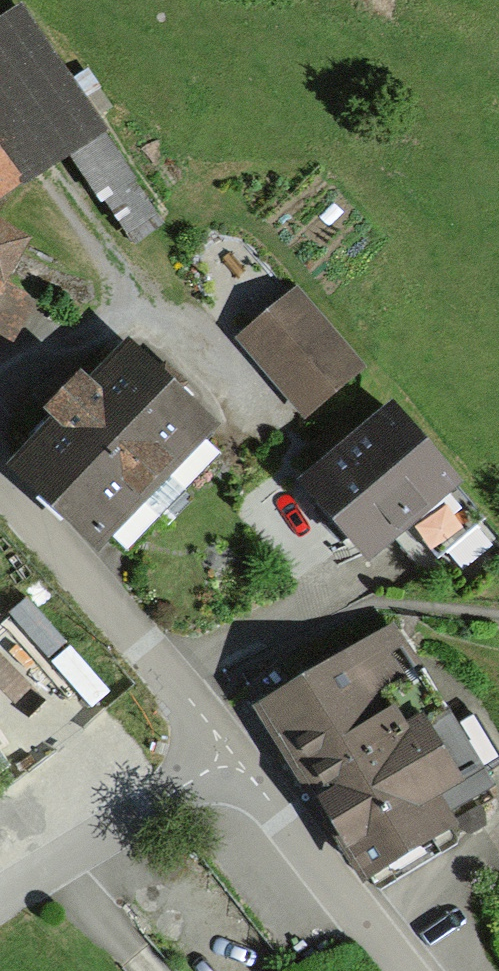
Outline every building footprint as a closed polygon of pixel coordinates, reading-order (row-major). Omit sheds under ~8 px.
[(107,132),(20,7),(0,22),(0,205),(107,132)] [(81,159),(98,187),(131,168),(114,139),(81,159)] [(0,225),(0,294),(27,249),(0,225)] [(238,342),(305,422),(364,373),(297,293),(238,342)] [(98,560),(218,433),(128,349),(90,389),(81,381),(69,395),(46,419),(55,428),(9,477),(98,560)] [(332,524),(368,567),(460,490),(392,410),(300,487),(332,524)] [(427,674),(396,623),(255,707),(367,892),(490,817),(481,802),(498,792),(427,674)]
